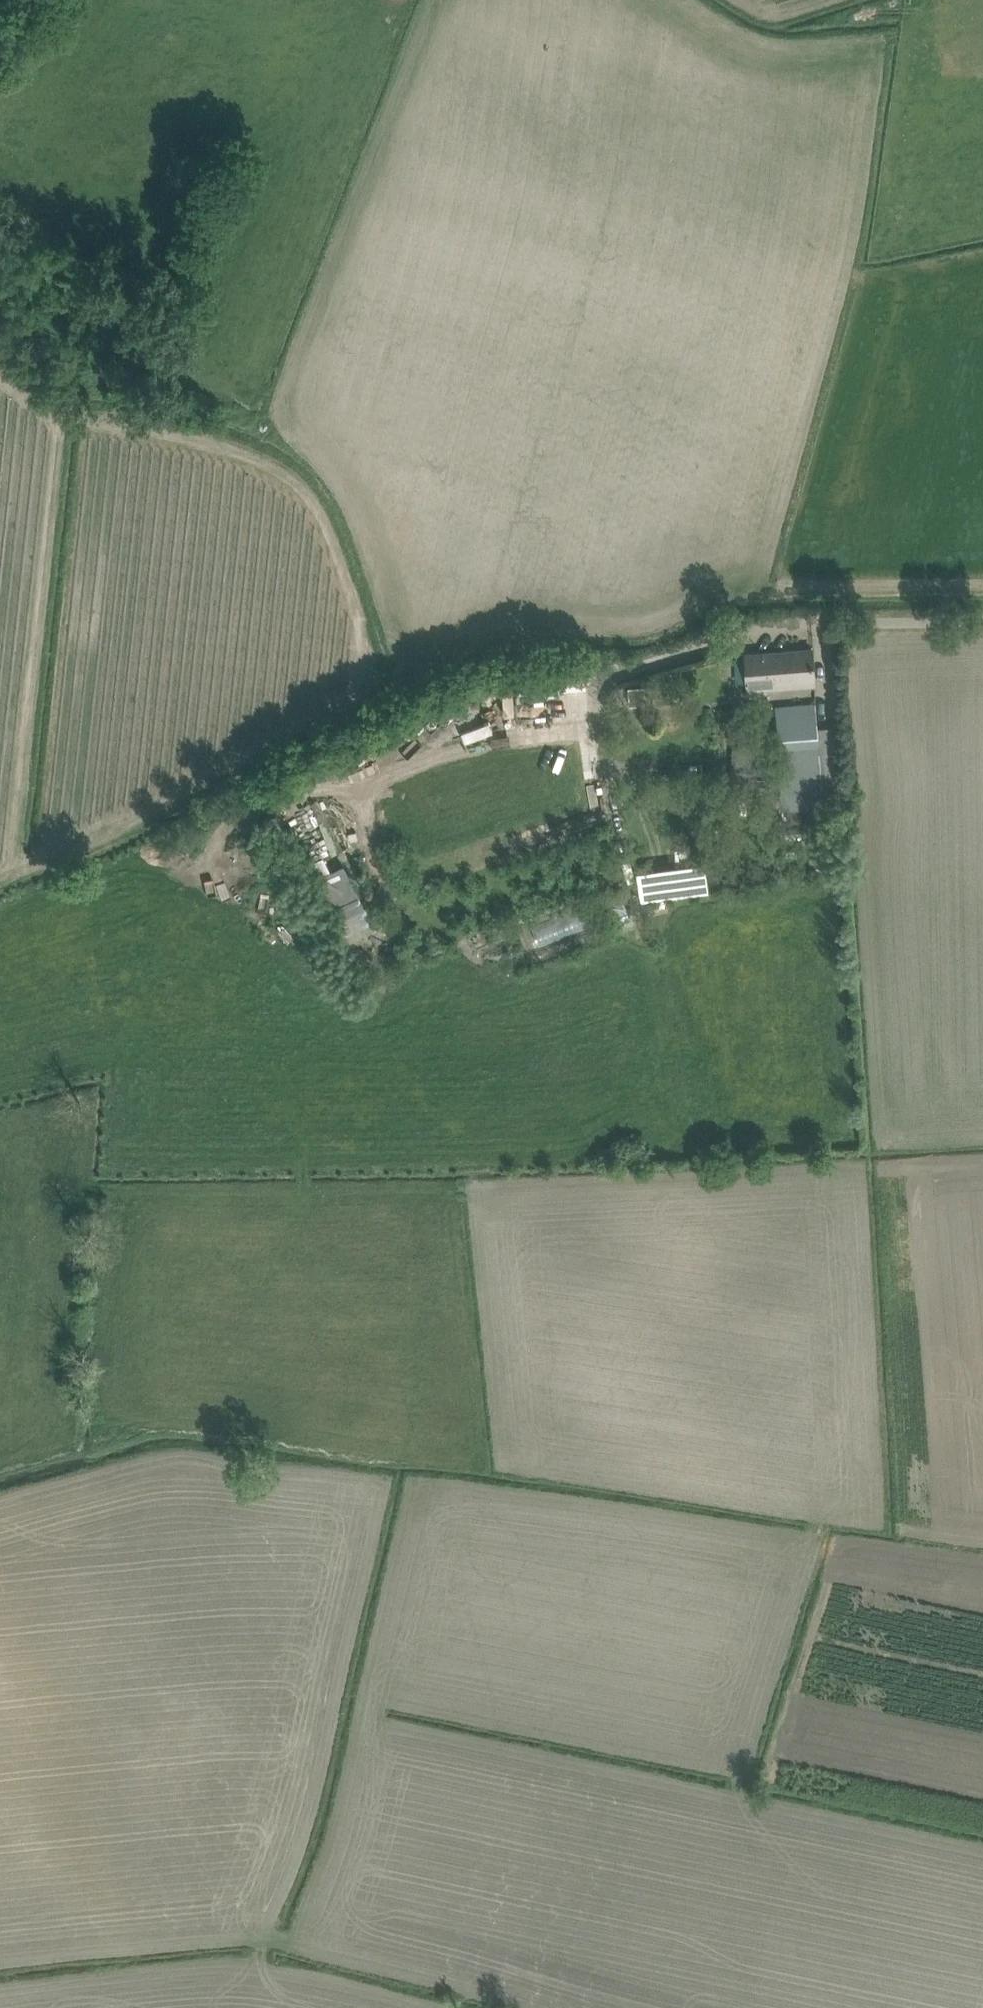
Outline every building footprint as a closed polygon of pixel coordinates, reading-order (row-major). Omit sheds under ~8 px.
[(812,648),(745,653),(749,699),(765,697),(764,682),(781,681),(782,688),(815,685),(812,648)] [(647,694),(660,693),(659,683),(646,684),(647,694)] [(646,702),(645,685),(629,686),(628,703),(646,702)] [(813,817),(812,805),(847,803),(844,740),(819,741),(816,704),(776,707),(789,819),(813,817)] [(352,840),(318,854),(333,893),(367,880),(352,840)] [(609,893),(631,890),(628,869),(606,873),(609,893)] [(701,871),(702,889),(712,889),(711,871),(701,871)] [(639,882),(642,898),(654,896),(650,881),(639,882)] [(667,881),(668,894),(678,894),(677,884),(676,884),(676,882),(673,882),(673,881),(667,881)] [(592,916),(581,885),(563,892),(574,923),(592,916)]
